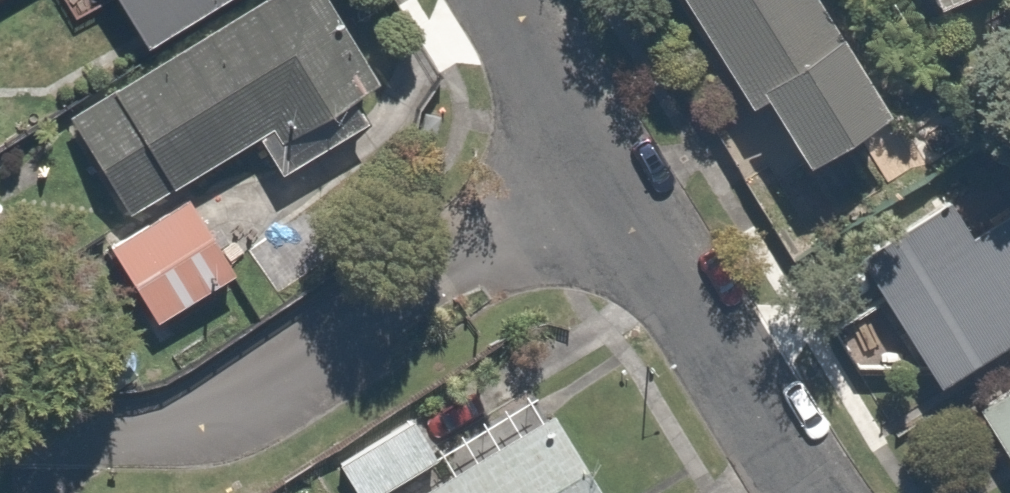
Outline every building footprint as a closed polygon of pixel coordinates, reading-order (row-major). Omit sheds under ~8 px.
[(18,0),(0,0),(0,11),(18,0)] [(37,146),(98,248),(244,162),(263,194),(366,133),(352,109),(370,99),(311,0),(285,0),(37,146)] [(136,65),(247,0),(98,0),(136,65)] [(737,123),(752,114),(793,181),(891,121),(840,38),(819,50),(788,0),(661,0),(737,123)] [(945,23),(994,0),(935,0),(945,23)] [(182,213),(97,265),(152,356),(237,305),(182,213)] [(914,409),(1009,354),(1009,222),(953,255),(931,217),(835,272),(914,409)] [(936,430),(972,492),(1009,492),(1009,388),(936,430)] [(293,492),(372,492),(395,477),(370,441),(293,492)] [(449,492),(562,492),(537,447),(449,492)]
